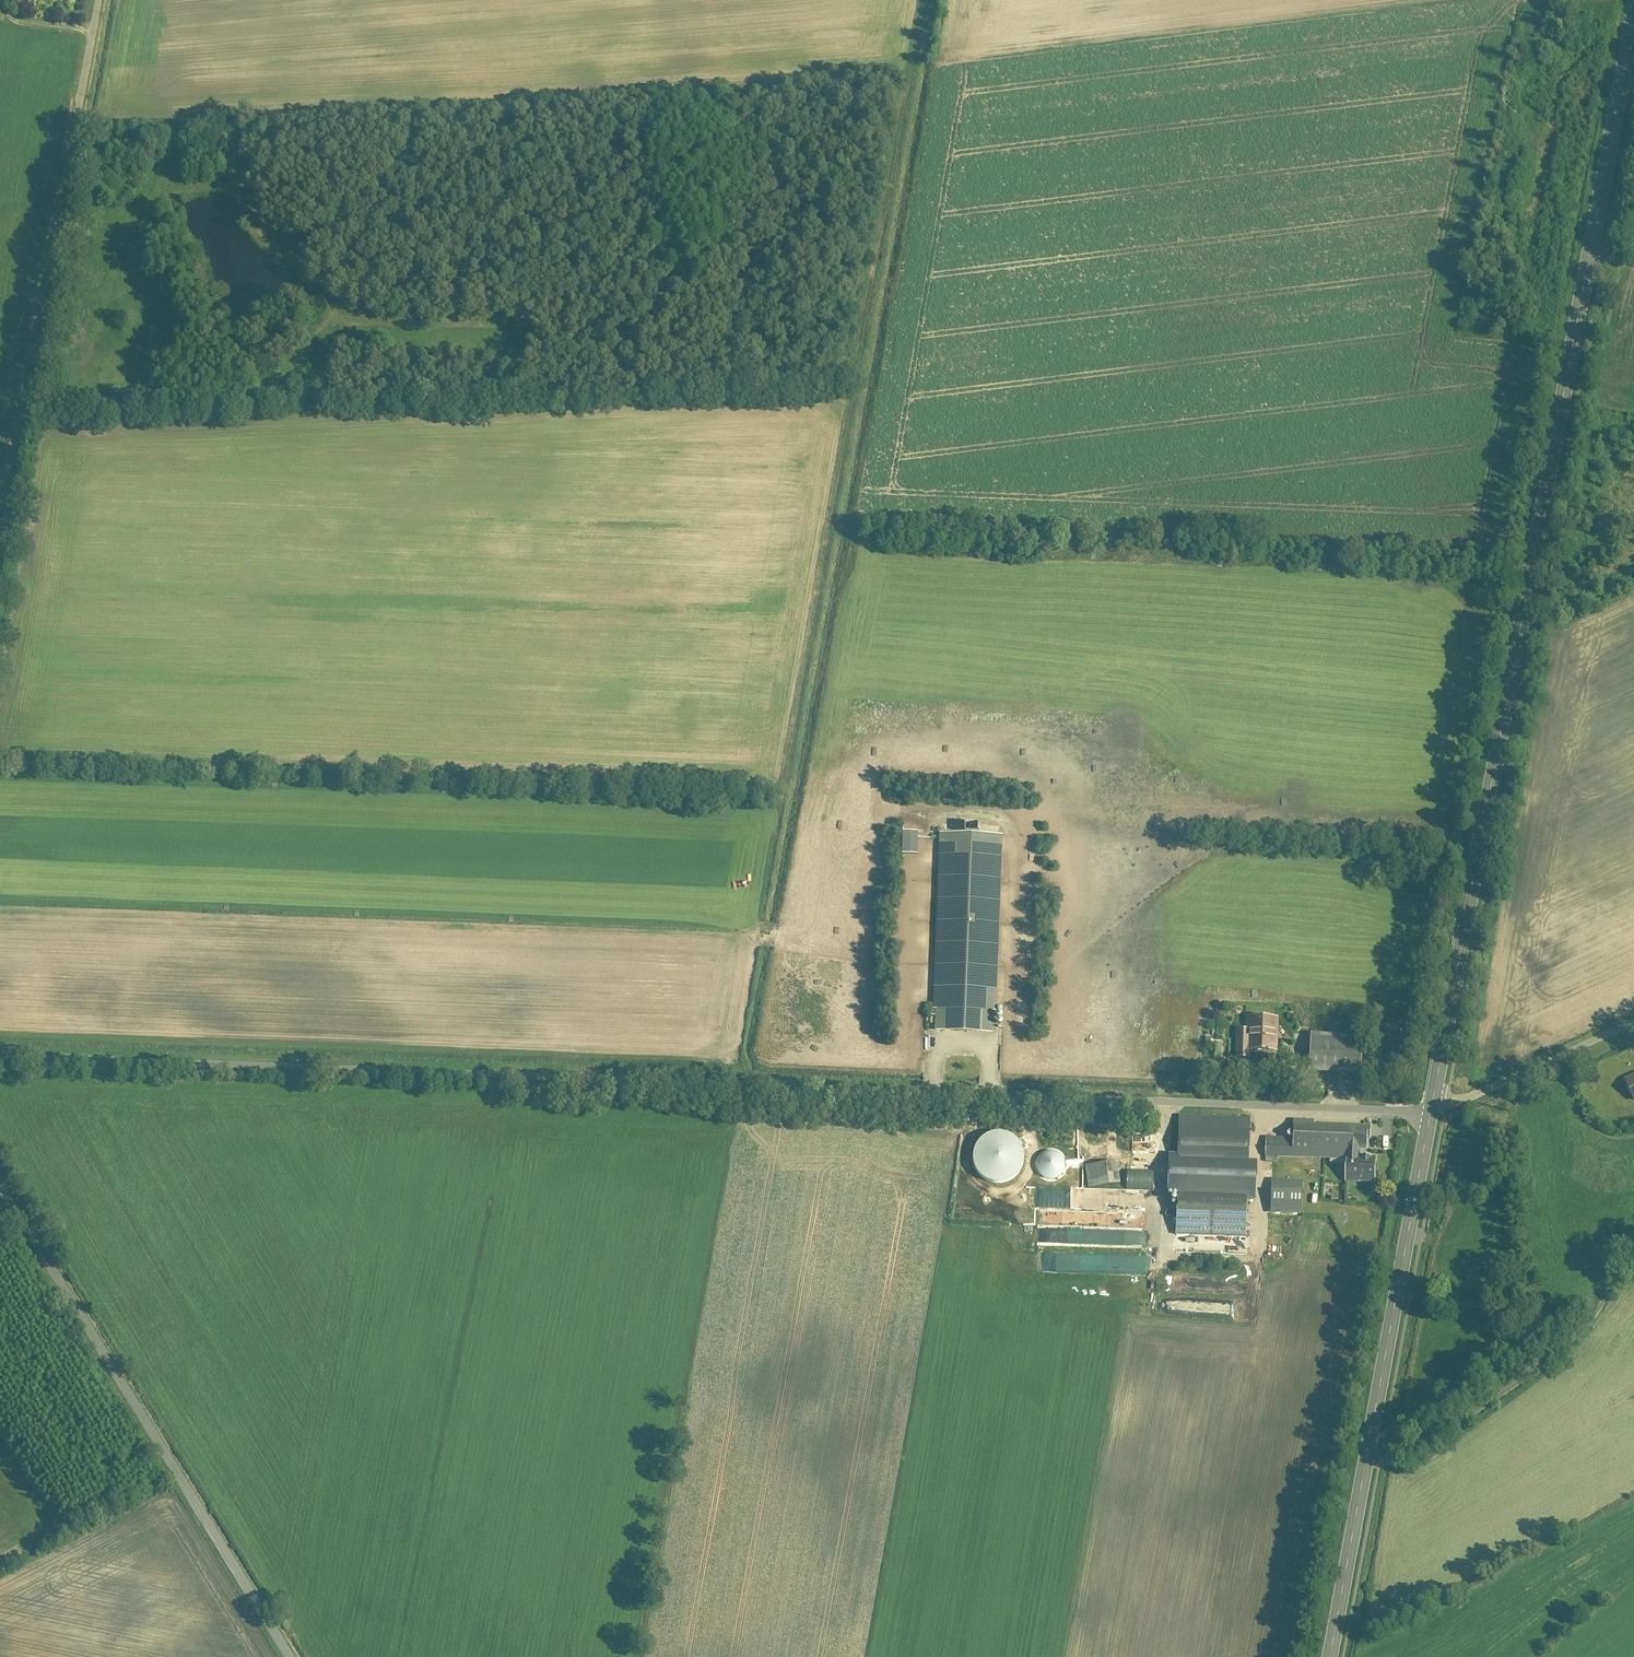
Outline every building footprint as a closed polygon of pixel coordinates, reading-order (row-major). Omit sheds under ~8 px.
[(970,823),(970,835),(941,834),(935,1032),(998,1034),(1004,836),(983,835),(984,823),(970,823)] [(905,832),(904,856),(920,857),(921,833),(905,832)] [(1259,1059),(1259,1051),(1280,1052),(1282,1016),(1252,1014),(1251,1029),(1237,1028),(1235,1058),(1259,1059)] [(1311,1033),(1309,1071),(1363,1074),(1366,1036),(1311,1033)] [(1622,1082),(1633,1105),(1633,1077),(1622,1082)] [(1182,1119),(1180,1167),(1245,1170),(1247,1122),(1182,1119)] [(1293,1119),(1293,1139),(1268,1138),(1267,1157),(1304,1158),(1304,1156),(1347,1157),(1346,1184),(1379,1185),(1381,1155),(1369,1155),(1370,1122),(1293,1119)] [(1082,1167),(1085,1189),(1122,1185),(1119,1163),(1082,1167)] [(1181,1192),(1179,1233),(1246,1236),(1248,1195),(1181,1192)]
